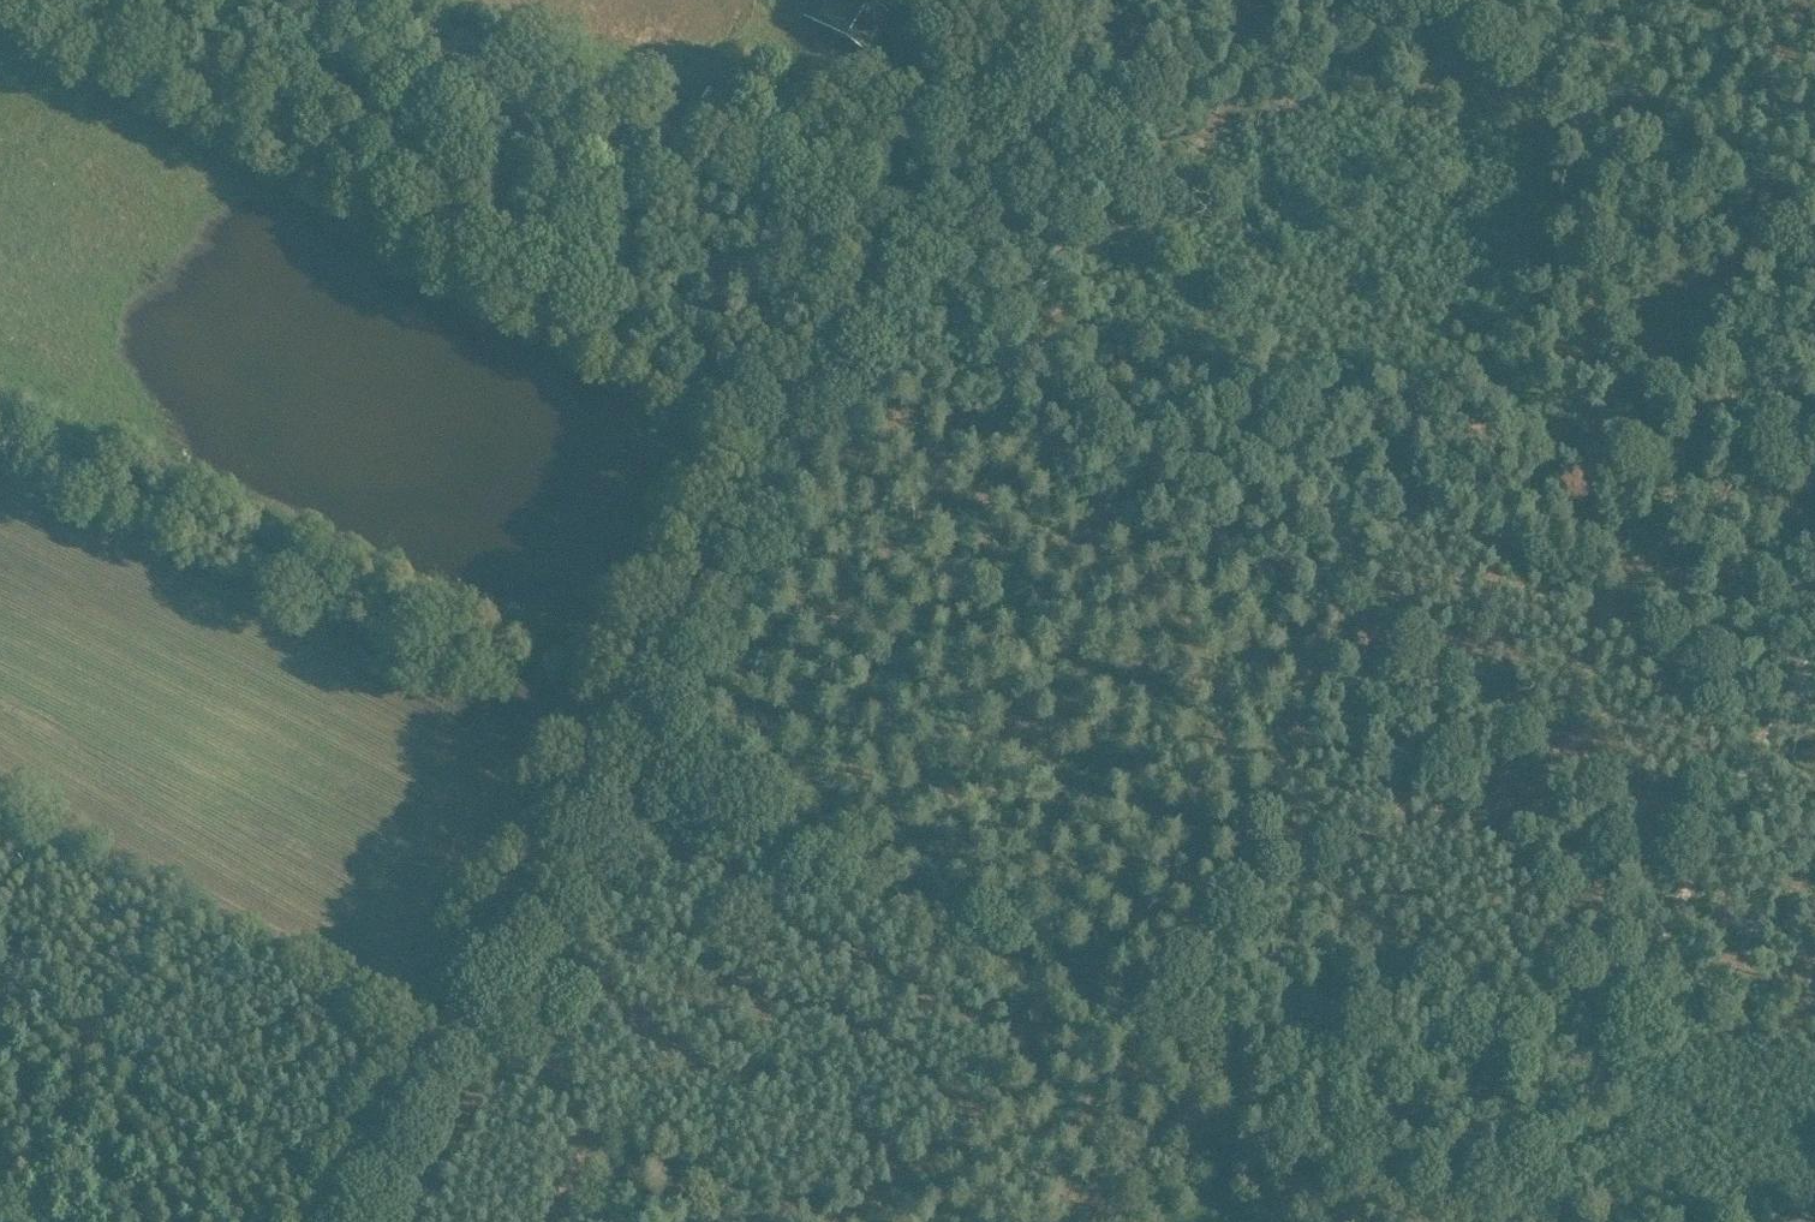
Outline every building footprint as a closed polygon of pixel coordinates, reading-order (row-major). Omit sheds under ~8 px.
[(820,24),(868,52),(888,17),(860,0),(834,0),(820,24)] [(711,87),(702,103),(726,116),(735,99),(711,87)]
